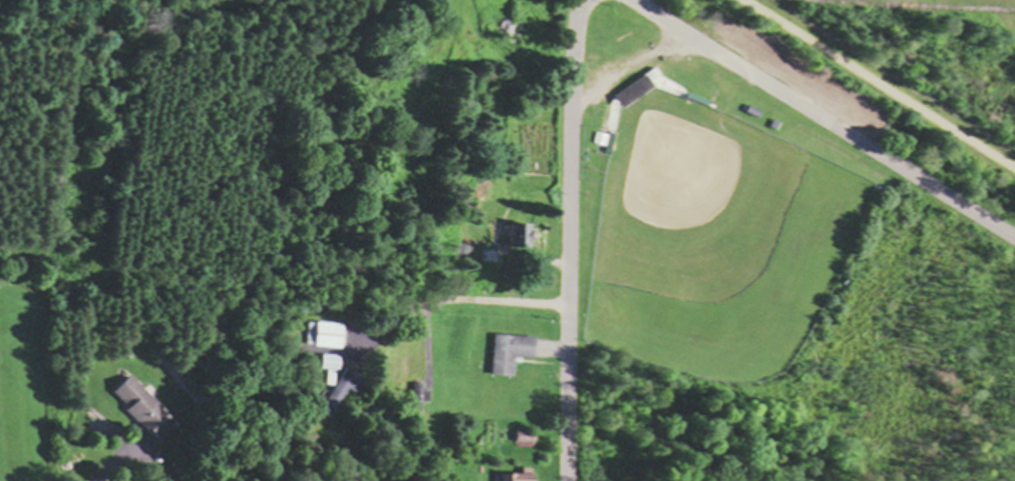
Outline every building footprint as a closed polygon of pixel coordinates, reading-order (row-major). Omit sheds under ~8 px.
[(523,40),(523,20),(501,20),(501,40),(523,40)] [(657,90),(649,76),(616,95),(624,109),(657,90)] [(615,137),(597,133),(594,146),(612,149),(615,137)] [(536,226),(512,225),(512,249),(536,250),(536,226)] [(302,323),(301,348),(341,350),(342,325),(302,323)] [(494,336),(492,376),(515,378),(516,359),(536,360),(537,339),(494,336)] [(338,357),(321,357),(321,370),(338,370),(338,357)] [(359,395),(366,380),(342,369),(322,412),(335,418),(347,390),(359,395)] [(160,442),(178,424),(129,376),(111,394),(160,442)]
